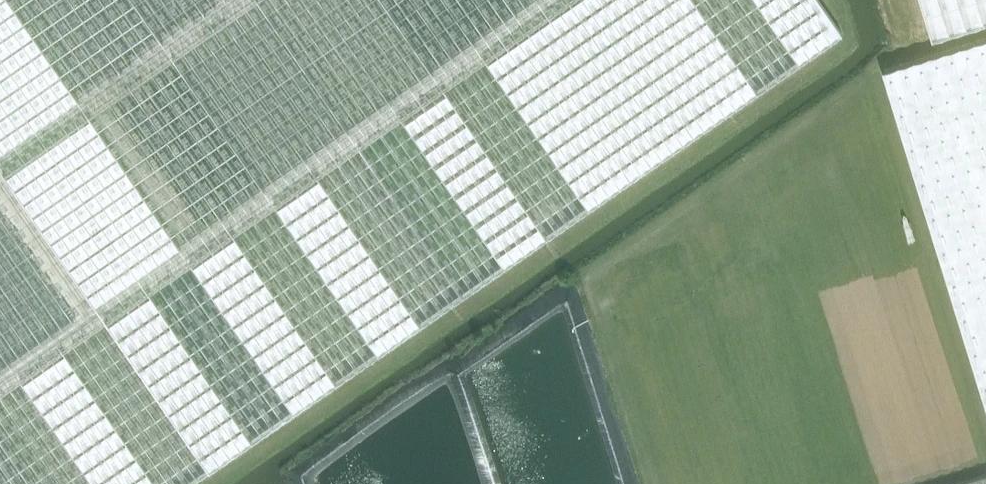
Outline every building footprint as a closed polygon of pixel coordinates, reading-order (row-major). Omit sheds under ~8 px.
[(842,33),(819,0),(0,0),(0,483),(190,483),(842,33)] [(933,35),(985,19),(985,0),(922,0),(933,35)] [(886,69),(883,70),(985,405),(985,38),(886,69)] [(945,483),(985,483),(985,472),(945,483)]
